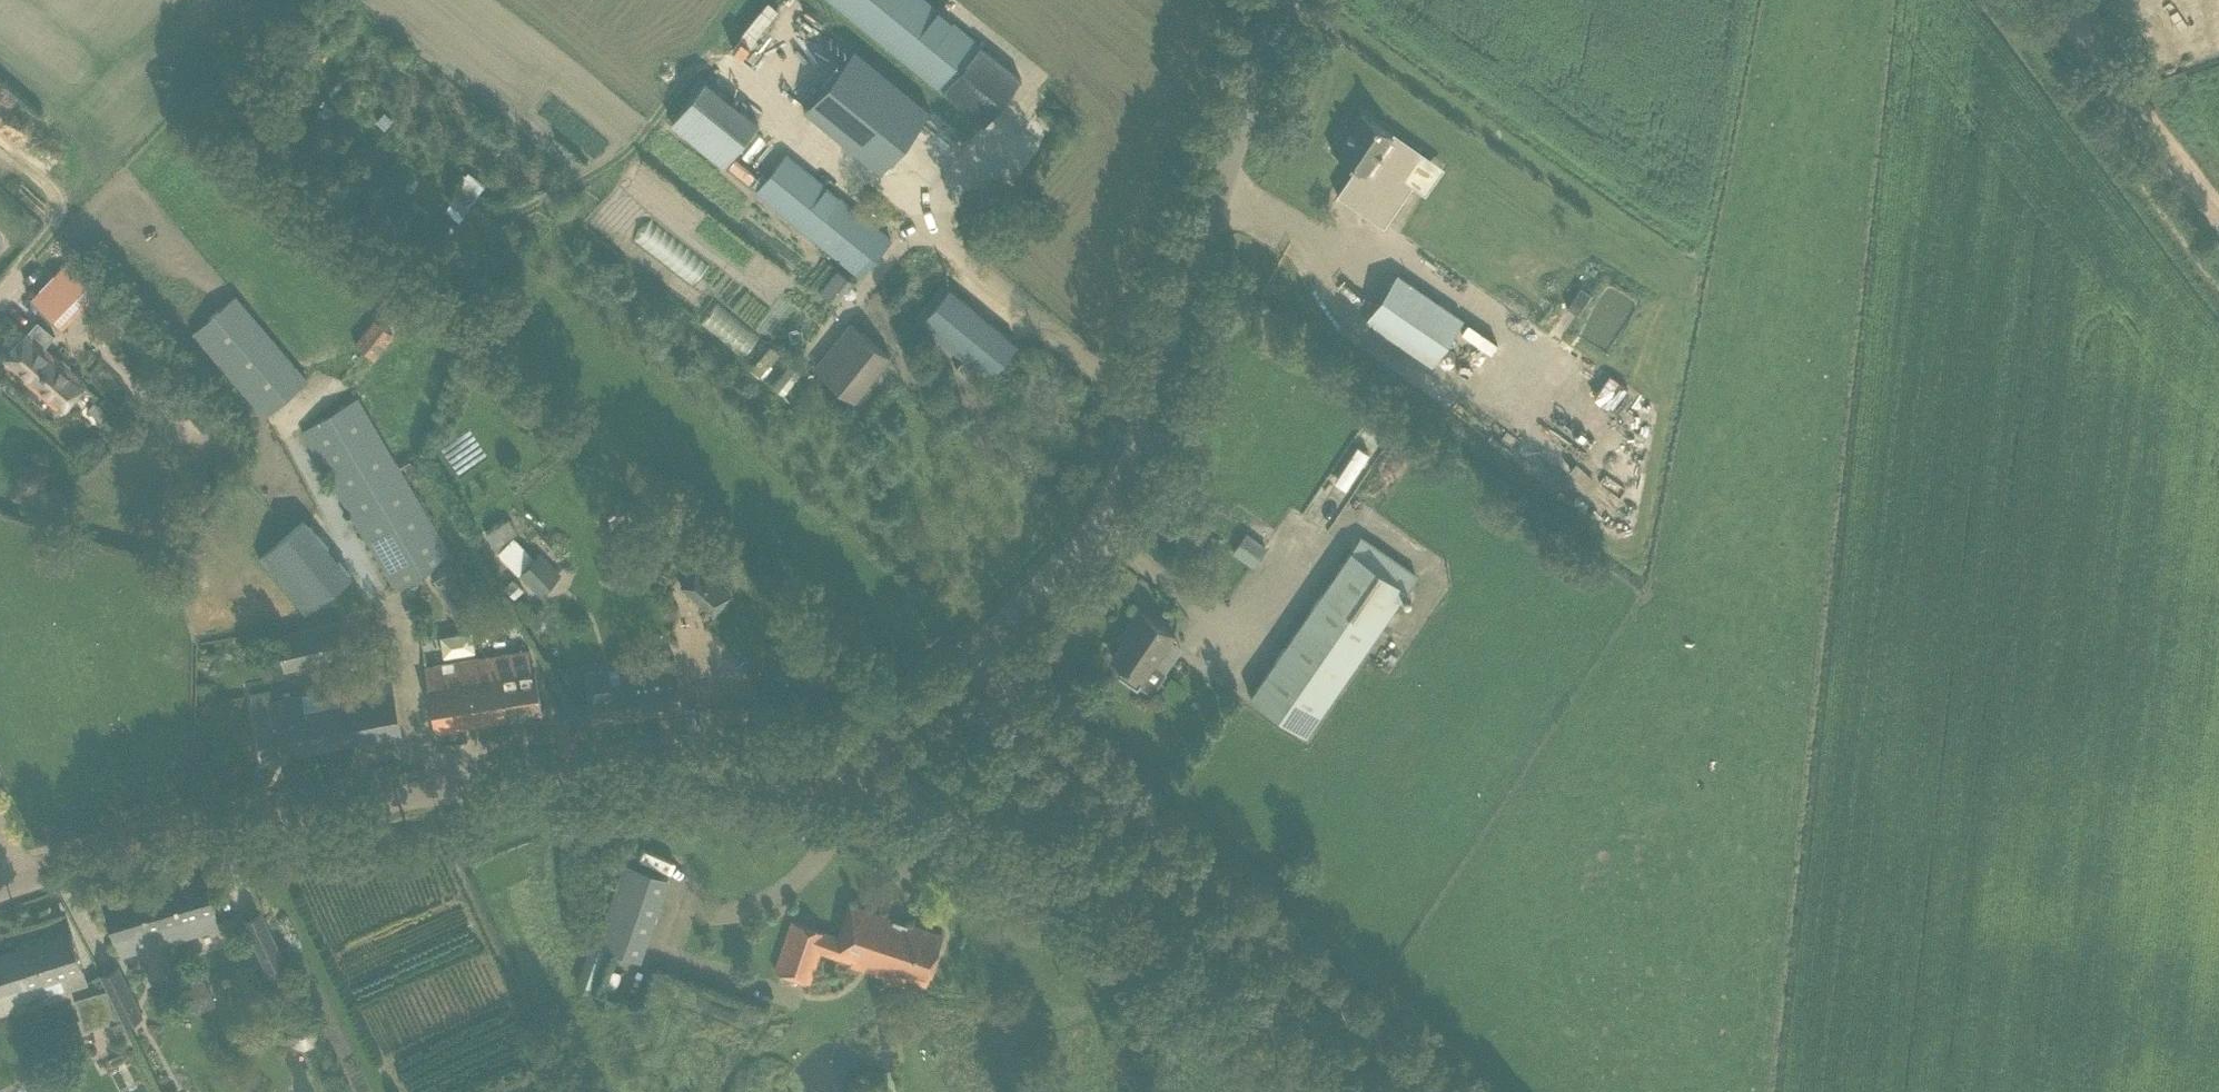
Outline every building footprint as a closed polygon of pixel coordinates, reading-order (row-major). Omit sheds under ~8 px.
[(986,123),(1023,77),(928,0),(835,0),(986,123)] [(861,46),(811,108),(888,170),(938,108),(861,46)] [(668,119),(725,161),(758,116),(701,74),(668,119)] [(385,111),(377,121),(384,127),(392,117),(385,111)] [(1341,131),(1330,148),(1355,165),(1347,178),(1336,194),(1377,223),(1382,226),(1384,223),(1411,185),(1387,169),(1405,143),(1392,134),(1378,124),(1360,112),(1345,133),(1341,131)] [(775,145),(784,135),(763,116),(754,126),(775,145)] [(727,157),(736,164),(752,144),(743,137),(727,157)] [(753,191),(859,277),(892,238),(787,151),(753,191)] [(647,208),(630,227),(689,280),(710,257),(684,233),(680,238),(647,208)] [(117,298),(102,282),(104,280),(75,252),(32,297),(62,326),(88,297),(103,312),(117,298)] [(819,290),(834,302),(852,280),(837,268),(819,290)] [(1364,319),(1431,365),(1462,320),(1396,274),(1364,319)] [(979,371),(988,378),(1016,344),(947,287),(919,322),(964,359),(979,371)] [(1580,287),(1567,307),(1577,314),(1590,294),(1580,287)] [(308,379),(236,294),(191,331),(264,416),(308,379)] [(743,354),(759,334),(717,300),(701,320),(743,354)] [(1602,347),(1620,313),(1598,301),(1580,335),(1602,347)] [(354,342),(372,356),(392,333),(373,318),(354,342)] [(85,381),(71,369),(71,364),(63,357),(59,358),(42,344),(51,333),(36,320),(2,359),(60,410),(85,381)] [(857,328),(821,374),(854,400),(890,355),(857,328)] [(964,359),(956,369),(971,381),(979,371),(964,359)] [(450,554),(358,396),(302,429),(395,588),(450,554)] [(1622,425),(1644,438),(1652,426),(1630,412),(1622,425)] [(90,433),(85,439),(86,447),(92,451),(100,451),(105,445),(104,437),(98,432),(90,433)] [(257,558),(304,613),(351,573),(305,518),(257,558)] [(698,542),(706,550),(715,540),(707,532),(698,542)] [(1360,536),(1250,695),(1305,733),(1415,573),(1360,536)] [(519,572),(539,592),(561,573),(541,552),(519,572)] [(456,573),(449,559),(431,569),(437,582),(456,573)] [(731,596),(696,566),(679,585),(714,615),(731,596)] [(1112,657),(1125,666),(1119,674),(1118,675),(1136,688),(1154,663),(1158,666),(1166,667),(1172,658),(1169,652),(1175,643),(1169,639),(1173,634),(1138,610),(1125,628),(1129,631),(1112,657)] [(276,633),(284,668),(353,651),(345,617),(276,633)] [(475,650),(471,628),(439,632),(442,654),(475,650)] [(431,706),(435,728),(541,710),(534,667),(531,667),(528,649),(424,667),(431,706)] [(268,689),(250,692),(258,736),(262,758),(401,730),(397,708),(390,675),(321,689),(270,699),(268,689)] [(633,842),(629,853),(654,861),(652,867),(667,872),(672,854),(633,842)] [(595,942),(639,957),(668,875),(625,859),(595,942)] [(115,939),(119,954),(218,926),(214,911),(215,910),(204,872),(102,901),(113,940),(115,939)] [(905,976),(902,986),(903,986),(906,976),(925,983),(942,934),(850,902),(838,937),(826,932),(826,931),(791,920),(774,970),(808,982),(819,950),(851,961),(857,944),(896,957),(891,971),(905,976)] [(243,918),(253,939),(269,931),(259,910),(243,918)] [(8,1009),(7,1004),(21,1000),(22,1003),(87,982),(70,930),(0,952),(0,1011),(8,1009)] [(269,931),(253,939),(267,969),(283,962),(269,931)] [(143,1013),(118,964),(99,974),(124,1023),(143,1013)] [(207,986),(192,994),(199,1008),(215,1000),(207,986)] [(105,989),(85,995),(94,1025),(114,1019),(105,989)] [(120,1020),(107,1024),(112,1041),(115,1040),(117,1049),(126,1046),(123,1038),(125,1037),(120,1020)]
